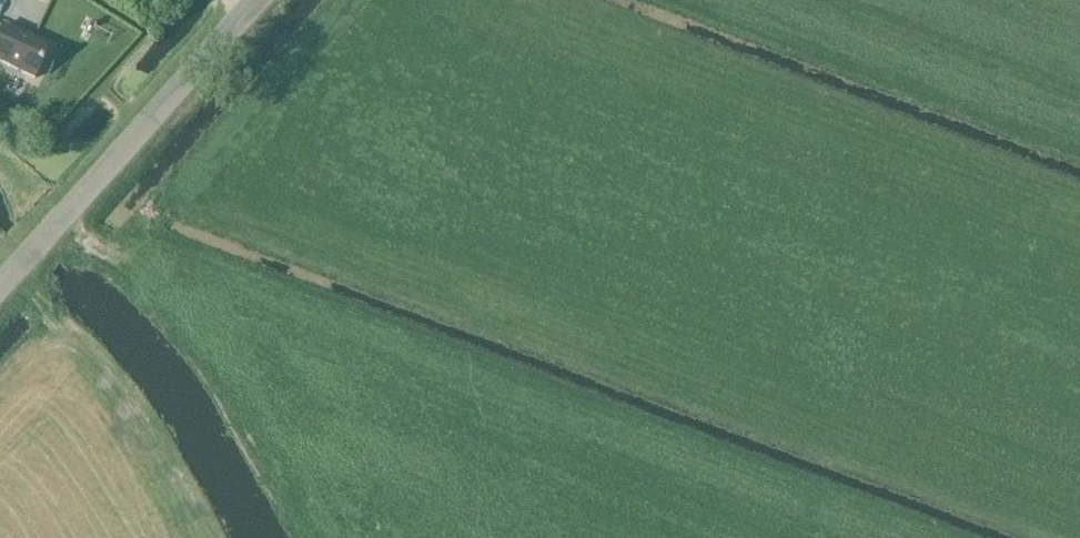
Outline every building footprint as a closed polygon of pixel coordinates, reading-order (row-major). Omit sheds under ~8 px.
[(34,81),(51,45),(4,24),(1,29),(0,28),(0,66),(34,81)]
